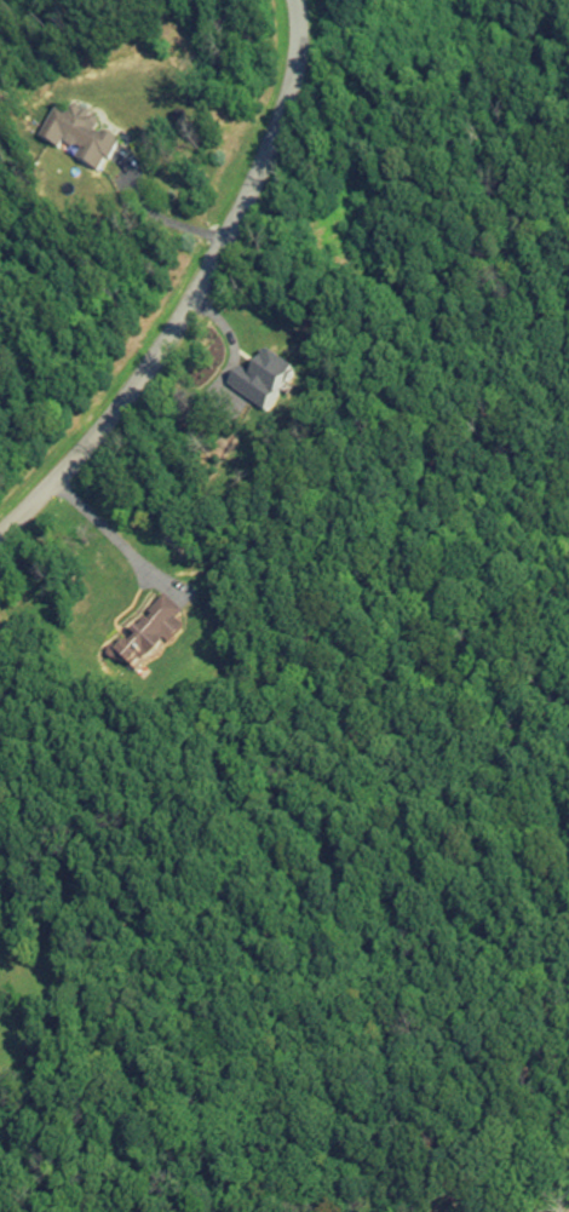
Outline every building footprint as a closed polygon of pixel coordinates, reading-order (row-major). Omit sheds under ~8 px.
[(102,171),(111,141),(95,136),(99,122),(59,110),(46,153),(102,171)] [(112,650),(137,674),(180,629),(173,622),(180,616),(161,598),(112,650)]
